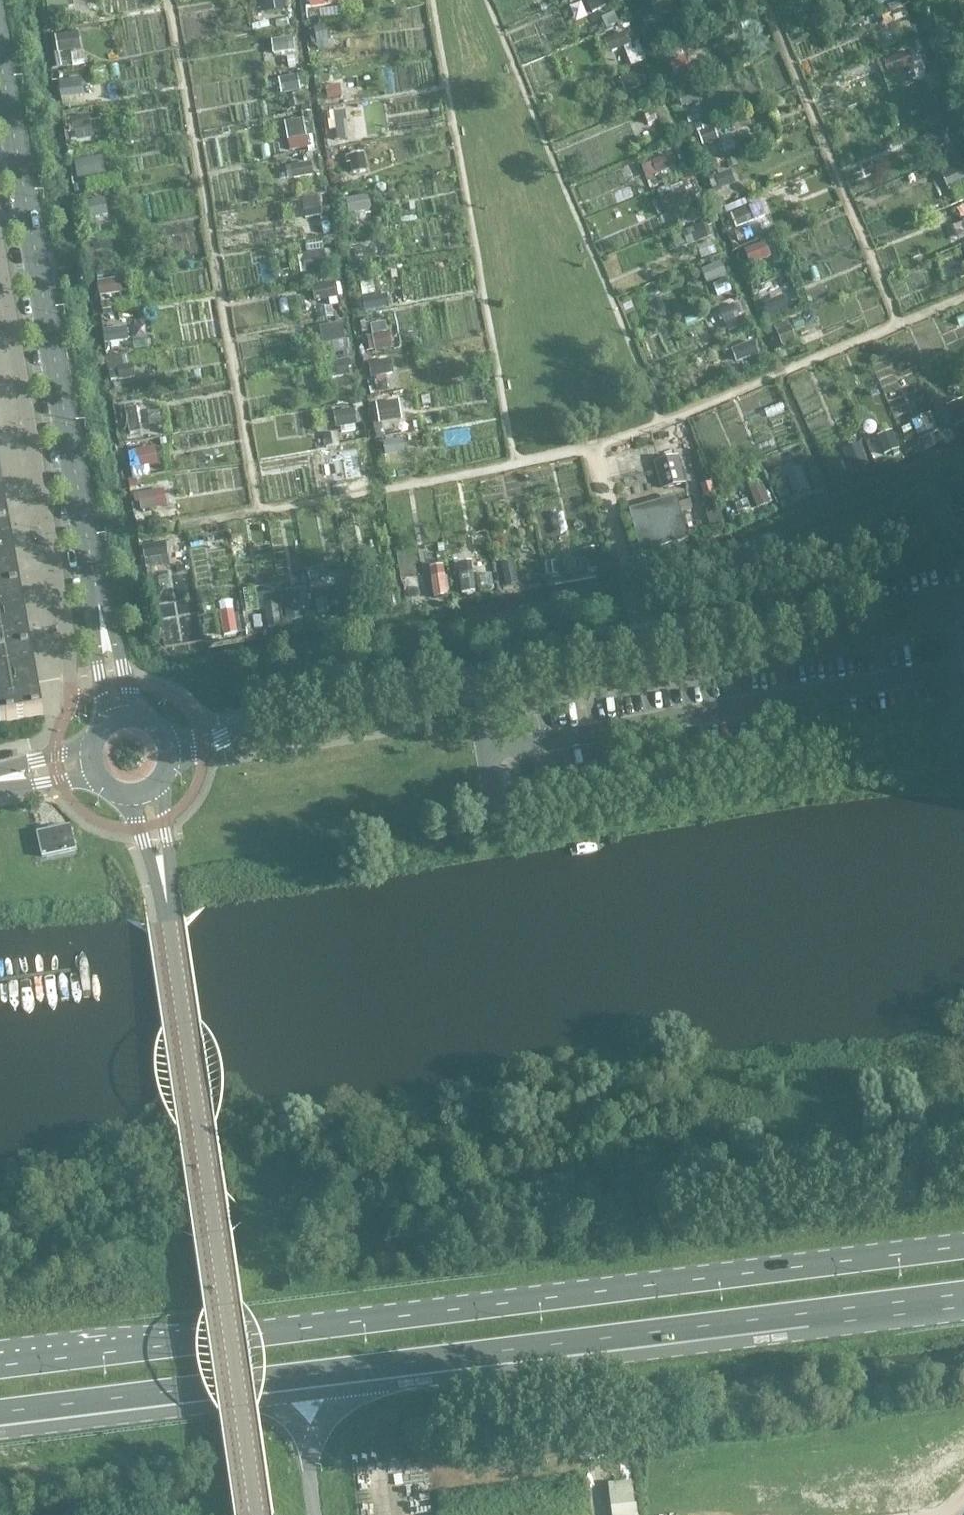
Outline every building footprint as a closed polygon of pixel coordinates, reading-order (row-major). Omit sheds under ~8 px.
[(60,32),(64,65),(87,63),(83,30),(60,32)] [(613,53),(628,47),(635,64),(649,59),(642,38),(634,41),(630,30),(607,38),(613,53)] [(276,38),(279,52),(299,48),(296,34),(276,38)] [(886,56),(892,73),(912,65),(915,73),(928,68),(919,44),(886,56)] [(282,76),(287,94),(304,89),(299,72),(282,76)] [(65,77),(65,94),(86,93),(86,76),(65,77)] [(354,101),(353,82),(336,83),(337,102),(354,101)] [(918,103),(923,115),(942,107),(937,95),(918,103)] [(368,105),(333,106),(334,126),(355,125),(355,117),(368,116),(368,105)] [(79,138),(95,137),(94,114),(78,115),(79,138)] [(310,142),(307,117),(290,119),(293,144),(310,142)] [(646,162),(651,175),(680,165),(675,151),(646,162)] [(108,155),(77,158),(79,176),(109,173),(108,155)] [(315,161),(291,162),(292,175),(316,174),(315,161)] [(727,186),(737,184),(734,170),(713,174),(717,193),(728,190),(727,186)] [(688,182),(664,189),(670,209),(694,202),(688,182)] [(352,210),(373,207),(371,193),(350,196),(352,210)] [(322,194),(296,201),(300,218),(327,211),(322,194)] [(91,199),(93,216),(111,214),(109,197),(91,199)] [(742,238),(754,235),(750,219),(764,216),(761,203),(735,209),(742,238)] [(753,262),(774,254),(768,239),(747,247),(753,262)] [(305,271),(331,266),(327,247),(301,252),(305,271)] [(725,260),(705,267),(709,279),(729,272),(725,260)] [(129,274),(100,278),(101,294),(131,290),(129,274)] [(317,298),(340,297),(340,282),(317,283),(317,298)] [(768,300),(772,312),(790,305),(786,294),(768,300)] [(734,302),(722,309),(733,327),(745,320),(734,302)] [(392,319),(372,321),(374,348),(394,347),(392,319)] [(327,352),(350,349),(347,321),(324,323),(327,352)] [(107,339),(131,338),(130,326),(107,327),(107,339)] [(736,347),(740,359),(761,351),(757,339),(736,347)] [(137,355),(114,354),(113,376),(136,377),(137,355)] [(373,361),(377,380),(398,375),(394,356),(373,361)] [(380,401),(383,420),(405,416),(402,398),(380,401)] [(963,422),(963,401),(952,404),(958,423),(963,422)] [(123,408),(127,432),(144,428),(140,405),(123,408)] [(358,407),(339,410),(342,428),(361,424),(358,407)] [(933,411),(916,419),(923,435),(940,427),(933,411)] [(387,437),(387,456),(409,455),(408,436),(387,437)] [(148,446),(133,449),(138,471),(153,468),(148,446)] [(658,458),(664,487),(678,484),(683,508),(694,506),(683,453),(658,458)] [(10,532),(0,475),(0,534),(10,532)] [(158,488),(138,491),(141,509),(161,506),(158,488)] [(689,541),(678,502),(635,514),(645,553),(689,541)] [(0,534),(0,597),(21,593),(10,532),(0,534)] [(291,590),(292,619),(306,619),(305,589),(291,590)] [(0,597),(0,661),(32,655),(21,593),(0,597)] [(268,594),(269,625),(282,625),(281,594),(268,594)] [(237,607),(223,609),(227,633),(241,631),(237,607)] [(0,661),(0,725),(43,717),(32,655),(0,661)] [(76,850),(70,825),(37,833),(42,857),(76,850)]
